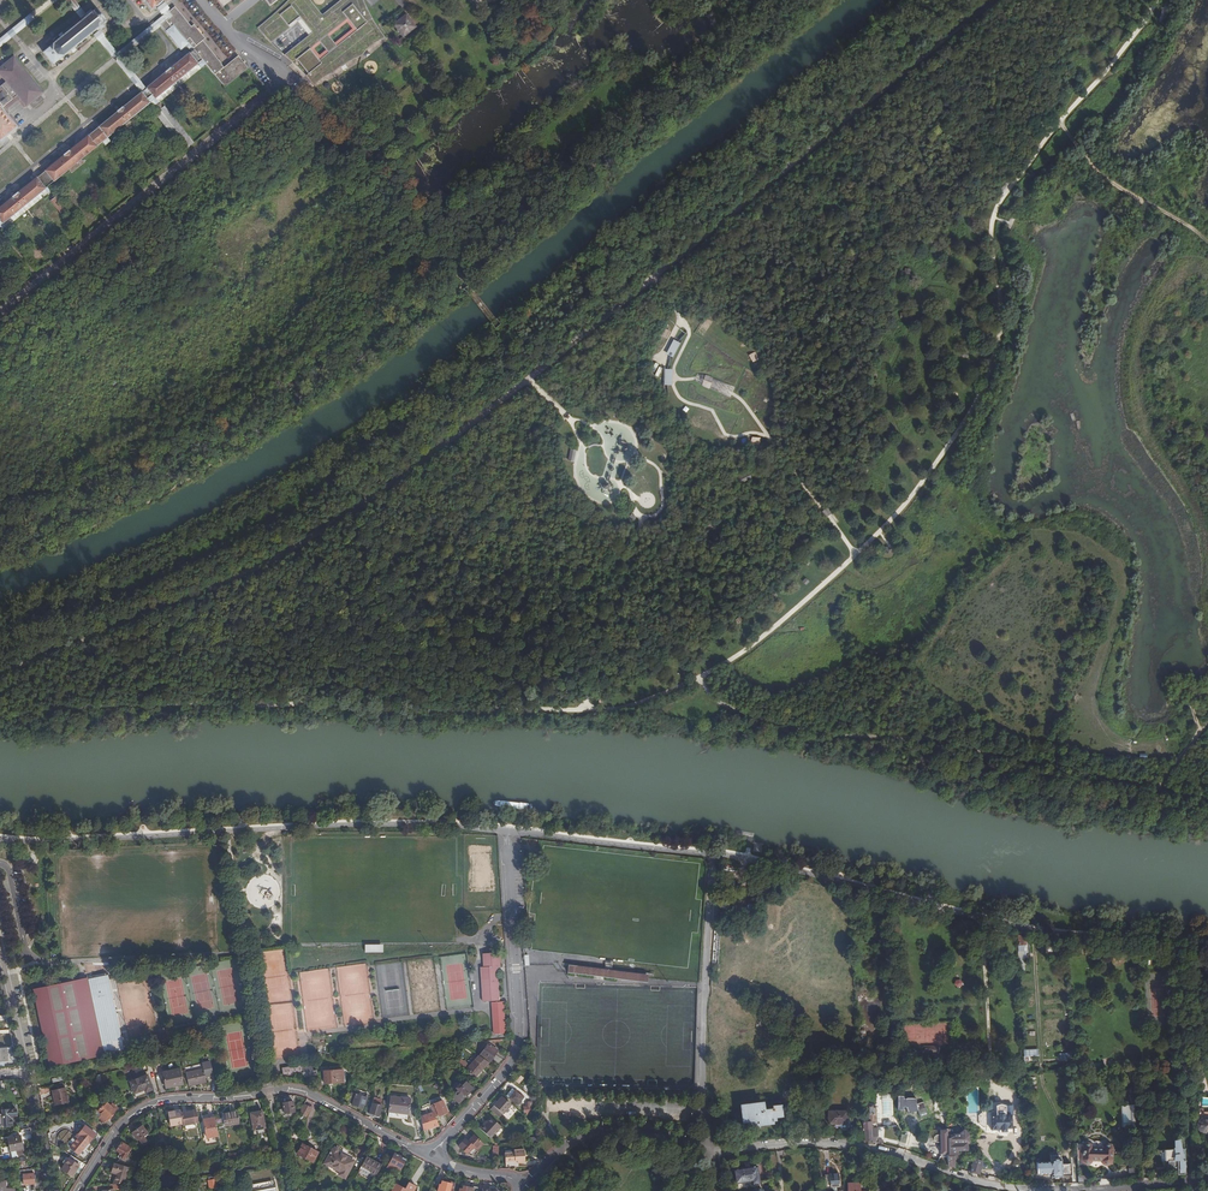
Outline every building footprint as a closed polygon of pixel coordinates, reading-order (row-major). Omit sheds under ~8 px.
[(0,38),(0,45),(56,0),(47,0),(0,38)] [(80,16),(83,13),(73,0),(66,0),(80,16)] [(163,0),(144,0),(152,9),(163,0)] [(264,33),(262,33),(270,41),(275,40),(293,24),(297,23),(308,35),(312,34),(310,25),(307,26),(305,13),(308,12),(308,9),(312,8),(314,7),(308,0),(298,0),(295,3),(292,3),(296,0),(290,0),(259,28),(264,33)] [(203,60),(206,63),(224,85),(248,66),(239,53),(222,67),(219,63),(221,62),(203,39),(204,37),(193,23),(191,25),(174,6),(171,8),(165,13),(169,17),(174,23),(190,43),(195,49),(203,60)] [(57,61),(93,33),(97,30),(98,31),(104,27),(103,25),(108,20),(105,16),(97,7),(92,10),(90,7),(83,13),(80,16),(81,19),(46,47),(57,61)] [(0,148),(0,156),(46,118),(80,89),(115,61),(142,93),(146,89),(120,58),(169,17),(165,13),(116,53),(98,31),(97,30),(93,33),(112,57),(92,73),(14,136),(11,133),(7,136),(10,140),(0,148)] [(393,25),(404,37),(416,28),(406,15),(393,25)] [(182,49),(190,43),(174,23),(166,29),(182,49)] [(142,93),(122,109),(121,108),(115,113),(116,114),(69,152),(68,151),(62,156),(63,157),(18,193),(17,192),(12,196),(13,198),(0,208),(0,226),(3,229),(8,225),(5,221),(45,188),(47,192),(56,185),(53,181),(99,145),(101,148),(106,145),(103,142),(148,105),(150,109),(183,149),(192,142),(159,101),(156,98),(203,60),(195,49),(172,69),(170,67),(165,72),(166,73),(146,89),(142,93)] [(3,105),(18,94),(27,106),(30,103),(41,94),(43,91),(14,57),(0,68),(0,72),(7,81),(0,87),(0,102),(3,105)] [(156,98),(159,101),(206,63),(203,60),(156,98)] [(45,99),(41,94),(30,103),(34,108),(45,99)] [(7,136),(11,133),(18,127),(15,122),(14,123),(1,107),(3,105),(0,102),(0,141),(7,136)] [(103,142),(106,145),(150,109),(148,105),(103,142)] [(62,156),(68,151),(65,147),(59,152),(62,156)] [(1005,180),(998,189),(1003,193),(1010,184),(1005,180)] [(5,221),(8,225),(47,192),(45,188),(5,221)] [(55,195),(49,201),(61,213),(67,207),(55,195)] [(1016,220),(1010,218),(1008,223),(1006,229),(1011,231),(1016,220)] [(666,352),(673,338),(669,336),(662,350),(666,352)] [(673,339),(666,354),(673,357),(680,343),(673,339)] [(672,385),(672,369),(664,369),(664,385),(672,385)] [(730,397),(734,388),(699,372),(695,381),(730,397)] [(748,472),(736,477),(739,483),(751,478),(748,472)] [(756,888),(758,870),(749,869),(747,887),(756,888)] [(757,893),(749,892),(748,904),(757,904),(757,893)] [(739,913),(718,916),(719,924),(740,922),(739,913)] [(479,965),(481,998),(498,997),(496,970),(491,970),(491,965),(496,965),(499,964),(498,951),(481,951),(482,965),(479,965)] [(1151,956),(1141,955),(1140,964),(1151,965),(1151,956)] [(34,990),(50,1068),(105,1057),(104,1055),(120,1051),(105,977),(89,981),(89,979),(34,990)] [(491,1000),(493,1031),(504,1030),(502,1000),(491,1000)] [(490,1042),(482,1054),(491,1060),(491,1061),(500,1048),(490,1042)] [(938,1046),(922,1047),(921,1053),(936,1056),(938,1046)] [(476,1077),(491,1060),(482,1054),(479,1053),(469,1066),(460,1059),(455,1062),(476,1077)] [(284,1078),(303,1075),(302,1068),(303,1068),(302,1065),(283,1068),(284,1078)] [(203,1067),(203,1069),(204,1069),(206,1076),(211,1075),(209,1066),(203,1067)] [(313,1066),(303,1068),(302,1068),(303,1075),(303,1077),(318,1075),(317,1070),(313,1071),(313,1066)] [(179,1068),(162,1072),(165,1086),(177,1084),(178,1085),(183,1083),(179,1068)] [(203,1069),(186,1073),(189,1086),(194,1085),(194,1084),(202,1083),(207,1082),(206,1076),(204,1069),(203,1069)] [(325,1070),(325,1083),(344,1082),(344,1069),(325,1070)] [(130,1081),(134,1093),(143,1090),(144,1091),(147,1090),(147,1092),(152,1091),(147,1076),(130,1081)] [(453,1094),(460,1101),(474,1085),(467,1079),(453,1094)] [(52,1091),(55,1106),(68,1103),(65,1088),(52,1091)] [(511,1096),(509,1099),(517,1105),(523,1098),(514,1091),(511,1089),(508,1094),(511,1096)] [(353,1093),(350,1102),(354,1103),(353,1105),(363,1108),(364,1105),(366,1105),(369,1096),(367,1096),(367,1095),(364,1094),(363,1096),(353,1093)] [(391,1096),(390,1111),(395,1111),(409,1112),(410,1098),(391,1096)] [(498,1117),(510,1104),(501,1096),(489,1110),(498,1117)] [(372,1098),(369,1114),(373,1115),(373,1117),(378,1118),(380,1105),(379,1105),(380,1100),(372,1098)] [(434,1103),(439,1113),(448,1109),(443,1098),(434,1103)] [(102,1114),(98,1118),(104,1123),(118,1108),(113,1103),(111,1105),(107,1101),(98,1110),(102,1114)] [(293,1101),(283,1103),(284,1108),(284,1113),(294,1112),(293,1101)] [(862,1129),(864,1129),(864,1141),(867,1141),(869,1141),(871,1142),(871,1136),(874,1135),(873,1127),(876,1127),(875,1105),(865,1102),(866,1121),(865,1121),(863,1121),(862,1121),(862,1129)] [(763,1103),(740,1105),(742,1121),(758,1120),(758,1123),(772,1122),(772,1118),(781,1117),(780,1103),(775,1103),(775,1105),(772,1105),(773,1112),(763,1112),(763,1103)] [(311,1108),(304,1104),(299,1113),(306,1117),(311,1108)] [(0,1106),(0,1117),(1,1125),(1,1126),(12,1126),(11,1120),(14,1120),(14,1115),(17,1115),(17,1109),(3,1110),(2,1106),(0,1106)] [(1134,1106),(1126,1107),(1127,1128),(1135,1127),(1134,1106)] [(979,1127),(984,1131),(991,1130),(991,1132),(999,1132),(999,1131),(1012,1130),(1011,1118),(1013,1118),(1013,1114),(1005,1114),(1005,1109),(1001,1107),(996,1109),(996,1114),(983,1115),(979,1119),(979,1127)] [(98,1110),(97,1109),(93,1113),(98,1118),(102,1114),(98,1110)] [(183,1125),(199,1122),(196,1110),(181,1113),(183,1123),(183,1125)] [(171,1125),(183,1123),(181,1113),(181,1111),(169,1113),(171,1125)] [(223,1113),(225,1125),(238,1123),(236,1111),(223,1113)] [(251,1113),(254,1130),(265,1129),(262,1111),(251,1113)] [(421,1117),(425,1130),(431,1128),(430,1127),(432,1126),(434,1126),(440,1123),(434,1111),(428,1115),(421,1117)] [(846,1113),(829,1114),(829,1126),(835,1126),(835,1131),(851,1130),(850,1117),(847,1117),(846,1113)] [(206,1135),(217,1133),(214,1115),(209,1116),(209,1118),(203,1119),(206,1135)] [(483,1124),(479,1129),(490,1139),(501,1127),(491,1118),(485,1125),(483,1124)] [(79,1136),(71,1148),(81,1154),(89,1141),(89,1142),(95,1133),(84,1125),(78,1135),(79,1136)] [(132,1133),(138,1142),(140,1141),(143,1145),(146,1142),(145,1139),(146,1138),(145,1136),(148,1135),(142,1126),(132,1133)] [(947,1147),(948,1166),(955,1168),(954,1156),(957,1156),(957,1150),(967,1150),(966,1143),(963,1143),(962,1137),(960,1135),(949,1135),(949,1129),(946,1129),(946,1130),(946,1135),(947,1147)] [(939,1157),(937,1162),(939,1163),(948,1166),(947,1147),(946,1135),(946,1130),(939,1131),(939,1136),(937,1137),(936,1138),(935,1139),(935,1141),(936,1143),(937,1144),(939,1144),(940,1157),(939,1157)] [(901,1134),(899,1141),(907,1143),(909,1135),(901,1134)] [(11,1153),(17,1151),(23,1150),(20,1135),(8,1138),(11,1153)] [(464,1139),(457,1147),(465,1154),(472,1146),(477,1151),(482,1144),(472,1136),(467,1142),(464,1139)] [(1104,1144),(1102,1146),(1094,1146),(1094,1145),(1093,1144),(1092,1143),(1091,1142),(1089,1141),(1087,1141),(1085,1142),(1082,1144),(1081,1146),(1081,1151),(1081,1158),(1081,1159),(1081,1160),(1082,1162),(1084,1163),(1086,1164),(1089,1164),(1090,1164),(1092,1163),(1093,1160),(1102,1161),(1102,1162),(1103,1163),(1104,1164),(1105,1165),(1107,1165),(1109,1165),(1110,1164),(1112,1164),(1113,1162),(1114,1160),(1115,1148),(1115,1147),(1114,1146),(1113,1144),(1111,1143),(1110,1142),(1108,1142),(1105,1142),(1104,1144)] [(123,1142),(118,1149),(120,1150),(119,1152),(123,1155),(122,1156),(126,1159),(133,1148),(123,1142)] [(1176,1168),(1177,1175),(1185,1174),(1184,1154),(1183,1147),(1180,1148),(1178,1142),(1173,1144),(1174,1146),(1168,1148),(1166,1148),(1159,1151),(1163,1159),(1166,1159),(1167,1160),(1165,1160),(1165,1164),(1166,1164),(1166,1168),(1176,1168)] [(317,1152),(302,1143),(296,1153),(312,1162),(317,1152)] [(491,1161),(499,1161),(499,1147),(495,1143),(495,1146),(493,1147),(493,1155),(491,1155),(491,1161)] [(341,1170),(340,1172),(339,1175),(345,1178),(354,1161),(337,1152),(337,1151),(337,1150),(336,1149),(335,1149),(334,1149),(333,1149),(332,1149),(325,1161),(341,1170)] [(518,1163),(525,1163),(524,1150),(514,1151),(514,1153),(511,1153),(506,1154),(505,1154),(506,1162),(517,1161),(518,1163)] [(405,1160),(393,1153),(385,1168),(392,1167),(399,1170),(405,1160)] [(370,1173),(375,1176),(382,1164),(367,1155),(361,1166),(371,1171),(370,1173)] [(1063,1175),(1073,1174),(1072,1163),(1063,1163),(1062,1158),(1053,1159),(1053,1161),(1038,1161),(1039,1173),(1053,1173),(1053,1176),(1063,1175)] [(66,1165),(63,1171),(74,1177),(80,1166),(69,1159),(66,1165)] [(974,1165),(972,1173),(978,1175),(980,1167),(981,1167),(983,1162),(975,1160),(973,1165),(974,1165)] [(324,1163),(340,1172),(341,1170),(325,1161),(324,1163)] [(125,1182),(130,1167),(116,1163),(113,1172),(118,1174),(115,1184),(123,1182),(125,1182)] [(1135,1167),(1129,1167),(1130,1176),(1140,1175),(1139,1166),(1135,1166),(1135,1167)] [(761,1186),(758,1167),(734,1171),(737,1186),(752,1183),(753,1187),(761,1186)] [(839,1172),(825,1172),(825,1185),(839,1185),(839,1172)] [(23,1177),(23,1186),(34,1186),(34,1177),(32,1176),(32,1174),(30,1174),(26,1174),(27,1177),(23,1177)] [(212,1186),(217,1185),(216,1174),(209,1175),(210,1180),(208,1180),(209,1184),(212,1183),(212,1186)] [(442,1176),(437,1174),(434,1184),(438,1186),(442,1176)] [(1079,1175),(1079,1183),(1083,1182),(1087,1182),(1087,1174),(1079,1175)] [(437,1190),(447,1190),(451,1182),(446,1180),(444,1183),(440,1182),(437,1190)] [(391,1190),(412,1190),(415,1187),(408,1183),(405,1188),(406,1189),(406,1190),(395,1184),(391,1190)]
